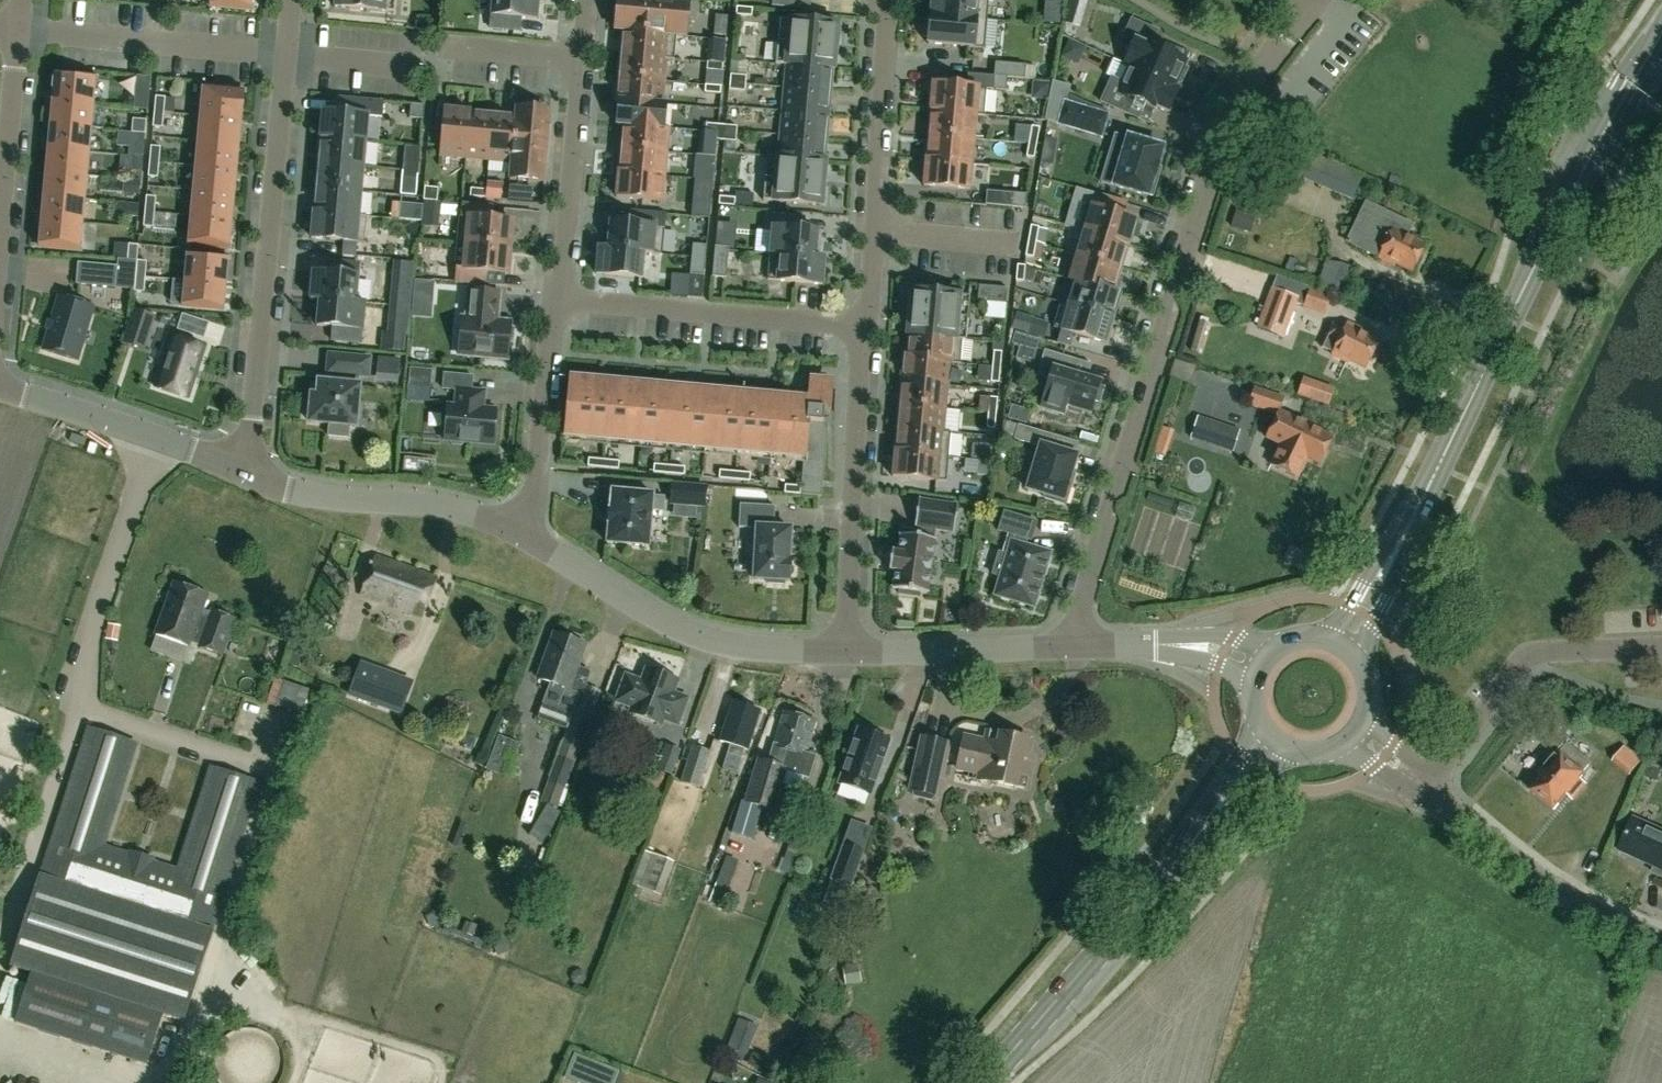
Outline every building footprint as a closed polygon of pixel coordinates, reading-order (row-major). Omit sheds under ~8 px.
[(251,0),(212,0),(211,5),(250,8),(251,0)] [(334,7),(394,13),(395,0),(335,0),(334,7)] [(489,28),(519,31),(521,18),(536,19),(538,0),(492,0),(489,28)] [(685,36),(686,29),(687,29),(687,28),(686,28),(687,19),(688,18),(687,18),(688,3),(655,0),(618,0),(617,12),(616,12),(616,13),(616,22),(615,22),(615,23),(615,30),(622,31),(622,30),(668,34),(685,36)] [(772,5),(802,8),(803,0),(772,0),(772,5)] [(930,15),(987,21),(988,1),(996,2),(996,0),(931,0),(930,15)] [(751,9),(736,8),(735,15),(750,17),(751,9)] [(987,21),(930,15),(929,20),(925,20),(924,37),(927,38),(927,44),(984,49),(987,21)] [(726,36),(727,17),(715,16),(713,35),(726,36)] [(837,50),(838,50),(838,44),(837,44),(839,25),(780,19),(776,59),(787,60),(787,63),(833,68),(833,69),(835,69),(837,50)] [(1123,65),(1178,89),(1178,88),(1174,86),(1176,82),(1180,84),(1187,69),(1183,67),(1185,61),(1150,45),(1157,31),(1130,19),(1118,46),(1129,51),(1123,65)] [(431,24),(415,22),(415,30),(430,31),(431,24)] [(622,30),(622,31),(620,54),(674,59),(676,35),(668,34),(622,30)] [(674,59),(620,54),(618,68),(617,69),(618,69),(618,77),(664,81),(666,59),(673,60),(674,59)] [(707,56),(707,63),(722,64),(722,56),(707,56)] [(722,64),(707,63),(706,70),(722,71),(722,64)] [(787,63),(785,87),(831,91),(831,88),(832,89),(832,88),(831,88),(831,83),(832,83),(832,82),(831,82),(833,69),(833,68),(787,63)] [(995,63),(994,76),(1007,77),(1024,79),(1025,66),(995,63)] [(1178,89),(1123,65),(1128,68),(1121,83),(1110,78),(1100,102),(1126,114),(1132,100),(1155,110),(1156,108),(1167,113),(1178,89)] [(92,105),(94,79),(55,75),(53,101),(92,105)] [(745,84),(746,77),(730,76),(730,83),(745,84)] [(1007,77),(994,76),(992,90),(1006,91),(1007,77)] [(664,81),(618,77),(617,80),(616,80),(616,81),(617,81),(615,102),(619,102),(619,101),(661,105),(662,104),(664,81)] [(1069,85),(1056,80),(1051,92),(1064,98),(1069,85)] [(729,90),(745,91),(745,84),(730,83),(729,90)] [(930,110),(983,114),(986,89),(932,84),(930,108),(929,108),(930,108),(930,110)] [(720,87),(705,85),(704,93),(719,94),(720,87)] [(785,87),(783,110),(828,115),(830,100),(831,101),(831,100),(830,100),(830,95),(831,95),(831,94),(830,94),(831,91),(785,87)] [(203,89),(201,116),(240,120),(242,93),(203,89)] [(139,94),(138,109),(147,110),(149,95),(139,94)] [(154,112),(164,113),(165,98),(155,97),(154,112)] [(320,138),(366,142),(368,119),(375,113),(376,102),(357,100),(356,115),(322,112),(320,138)] [(90,129),(92,105),(53,101),(51,125),(90,129)] [(619,101),(619,102),(617,126),(622,126),(622,125),(663,129),(663,128),(665,104),(662,104),(661,105),(619,101)] [(1109,114),(1063,101),(1056,125),(1102,139),(1109,114)] [(422,119),(423,106),(411,105),(409,118),(422,119)] [(512,162),(510,179),(518,180),(518,181),(519,181),(519,180),(528,181),(527,182),(528,182),(528,181),(544,182),(550,112),(535,111),(535,110),(534,110),(534,111),(525,110),(525,109),(524,109),(524,110),(516,109),(516,116),(512,162)] [(465,158),(469,112),(444,110),(440,156),(465,158)] [(783,110),(780,134),(826,138),(826,136),(827,136),(827,135),(827,130),(828,130),(828,129),(827,129),(828,115),(783,110)] [(983,114),(930,110),(928,125),(927,126),(928,126),(928,131),(927,131),(927,132),(928,132),(928,135),(974,139),(976,115),(983,116),(983,114)] [(162,128),(164,113),(154,112),(152,127),(162,128)] [(483,113),(469,112),(465,158),(488,160),(493,114),(490,114),(490,113),(489,113),(489,114),(484,113),(484,112),(483,112),(483,113)] [(495,114),(493,114),(488,160),(512,162),(516,116),(502,115),(502,114),(501,114),(501,115),(496,114),(495,113),(495,114)] [(240,120),(201,116),(198,141),(237,145),(240,120)] [(132,119),(131,132),(144,134),(146,120),(132,119)] [(88,152),(90,129),(51,125),(49,149),(88,152)] [(622,125),(622,126),(620,149),(666,153),(668,128),(663,128),(663,129),(622,125)] [(706,125),(706,132),(721,133),(721,126),(706,125)] [(721,133),(736,134),(736,127),(721,126),(721,133)] [(1029,141),(1037,143),(1039,128),(1031,127),(1029,141)] [(131,132),(130,132),(129,147),(143,149),(143,147),(144,134),(131,132)] [(705,139),(720,140),(721,133),(706,132),(705,139)] [(735,142),(736,134),(721,133),(720,140),(735,142)] [(826,138),(780,134),(778,157),(824,162),(824,161),(825,147),(826,148),(826,147),(825,147),(826,142),(827,142),(827,141),(826,141),(826,138)] [(974,139),(928,135),(925,160),(972,164),(974,139)] [(1113,186),(1146,196),(1147,194),(1152,196),(1157,178),(1153,177),(1157,165),(1156,165),(1161,148),(1127,137),(1127,139),(1114,135),(1109,152),(1122,156),(1113,186)] [(366,142),(320,138),(317,162),(363,167),(366,142)] [(198,141),(196,166),(235,170),(237,145),(198,141)] [(1037,143),(1029,141),(1026,157),(1035,158),(1037,143)] [(149,162),(159,163),(160,147),(151,146),(149,162)] [(85,176),(88,152),(49,149),(46,172),(85,176)] [(666,153),(620,149),(618,173),(664,177),(666,153)] [(1299,179),(1352,201),(1362,175),(1307,152),(1304,159),(1282,149),(1272,172),(1297,182),(1299,179)] [(143,157),(131,156),(131,167),(134,171),(142,171),(143,157)] [(713,169),(714,157),(694,156),(693,168),(713,169)] [(824,162),(778,157),(778,161),(767,160),(763,200),(822,205),(824,186),(825,187),(825,186),(824,186),(825,181),(826,181),(826,180),(825,180),(827,161),(824,161),(824,162)] [(972,164),(925,160),(925,161),(924,161),(924,162),(925,162),(923,185),(970,190),(972,164)] [(148,177),(158,178),(159,163),(149,162),(148,177)] [(317,162),(315,187),(361,192),(363,167),(317,162)] [(402,163),(402,170),(417,172),(418,164),(402,163)] [(196,166),(194,191),(233,195),(235,170),(196,166)] [(417,172),(402,170),(401,178),(416,179),(417,172)] [(85,176),(46,172),(44,196),(83,199),(85,176)] [(664,177),(618,173),(616,197),(662,201),(664,177)] [(128,180),(127,193),(139,194),(140,181),(128,180)] [(361,192),(315,187),(313,212),(359,216),(361,192)] [(438,188),(424,187),(423,201),(437,202),(438,188)] [(485,198),(486,190),(470,189),(469,197),(485,198)] [(501,192),(486,190),(485,198),(501,200),(501,192)] [(233,195),(194,191),(191,216),(230,220),(233,195)] [(1026,195),(986,191),(985,205),(1025,208),(1026,195)] [(1094,194),(1083,231),(1128,244),(1128,243),(1129,243),(1129,242),(1128,242),(1135,220),(1103,210),(1107,198),(1094,194)] [(81,223),(83,199),(44,196),(42,219),(81,223)] [(144,212),(154,213),(156,197),(146,196),(144,212)] [(734,198),(719,197),(718,205),(733,206),(734,198)] [(422,210),(439,211),(440,202),(437,202),(423,201),(422,206),(422,210)] [(1412,225),(1372,206),(1364,202),(1345,242),(1353,246),(1378,258),(1377,259),(1393,266),(1394,263),(1411,271),(1424,245),(1406,237),(1412,225)] [(138,204),(125,203),(124,216),(137,217),(138,204)] [(697,203),(696,216),(708,217),(709,204),(697,203)] [(465,243),(511,248),(511,239),(512,239),(512,238),(513,222),(491,220),(492,206),(461,204),(460,217),(458,217),(456,244),(465,244),(465,243)] [(609,223),(607,248),(607,249),(644,252),(643,253),(661,255),(665,215),(626,211),(624,225),(609,223)] [(143,227),(153,228),(154,213),(144,212),(143,227)] [(359,216),(313,212),(310,238),(343,241),(342,254),(355,256),(356,242),(364,243),(367,216),(359,216)] [(422,213),(406,212),(405,221),(421,222),(422,213)] [(815,257),(816,256),(818,231),(802,230),(804,217),(773,214),(770,253),(815,257)] [(191,216),(189,243),(228,247),(230,220),(191,216)] [(79,249),(81,223),(42,219),(40,245),(79,249)] [(716,225),(714,247),(728,248),(732,248),(734,226),(716,225)] [(1031,226),(1028,240),(1035,242),(1038,228),(1031,226)] [(1083,231),(1076,255),(1120,268),(1121,266),(1122,266),(1122,265),(1121,265),(1123,260),(1124,261),(1124,260),(1123,259),(1128,244),(1083,231)] [(1035,242),(1028,240),(1025,256),(1032,258),(1035,242)] [(465,243),(465,244),(462,268),(456,267),(454,282),(485,285),(486,271),(508,273),(510,257),(511,257),(511,256),(510,256),(511,248),(465,243)] [(693,244),(690,275),(703,276),(706,246),(693,244)] [(127,260),(137,261),(138,245),(128,245),(127,260)] [(367,247),(367,261),(387,261),(387,248),(367,247)] [(607,249),(607,248),(598,247),(597,251),(596,251),(596,253),(597,253),(597,257),(596,257),(596,258),(597,258),(595,274),(641,278),(643,253),(644,252),(607,249)] [(714,247),(712,277),(725,278),(728,248),(714,247)] [(1332,250),(1330,274),(1357,277),(1359,253),(1332,250)] [(815,257),(770,253),(767,279),(822,284),(823,268),(824,268),(824,267),(824,262),(825,262),(825,261),(824,261),(824,257),(816,256),(815,257)] [(1076,255),(1069,279),(1113,292),(1118,278),(1119,278),(1119,277),(1118,277),(1119,272),(1120,272),(1119,271),(1120,268),(1076,255)] [(224,284),(226,260),(187,256),(185,281),(224,284)] [(146,262),(137,261),(135,276),(145,277),(146,262)] [(356,303),(356,302),(359,264),(329,261),(328,274),(312,272),(310,300),(318,301),(319,299),(356,303)] [(393,261),(391,282),(411,284),(413,262),(393,261)] [(117,266),(77,263),(75,285),(115,288),(117,266)] [(1017,265),(1015,281),(1023,282),(1025,266),(1017,265)] [(145,277),(135,276),(134,292),(144,292),(145,277)] [(1061,301),(1060,302),(1113,318),(1117,303),(1118,304),(1118,303),(1117,302),(1118,298),(1119,298),(1120,297),(1119,297),(1120,293),(1113,292),(1069,279),(1069,280),(1075,282),(1069,304),(1061,301)] [(224,284),(185,281),(183,306),(222,309),(224,284)] [(429,301),(431,283),(416,282),(414,300),(429,301)] [(1271,287),(1256,327),(1284,337),(1298,297),(1271,287)] [(999,288),(998,303),(1006,304),(1007,288),(999,288)] [(1331,296),(1309,289),(1303,308),(1325,315),(1331,296)] [(512,341),(514,329),(513,328),(510,327),(510,322),(493,321),(494,312),(497,312),(498,293),(469,290),(466,318),(461,318),(458,354),(507,358),(508,342),(512,342),(512,341)] [(962,338),(962,339),(965,340),(969,295),(910,290),(908,309),(907,309),(907,310),(908,310),(907,314),(906,314),(906,315),(907,315),(906,333),(908,333),(908,334),(962,338)] [(92,308),(59,298),(43,350),(77,360),(92,308)] [(319,299),(318,301),(316,325),(332,327),(331,340),(361,343),(365,302),(356,302),(356,303),(319,299)] [(1113,318),(1060,302),(1053,327),(1061,330),(1057,342),(1069,346),(1073,333),(1105,343),(1112,320),(1113,321),(1113,320),(1112,320),(1113,318)] [(970,329),(982,329),(982,310),(970,310),(970,329)] [(154,317),(134,311),(123,343),(143,349),(154,317)] [(1027,332),(1032,317),(1016,312),(1011,327),(1027,332)] [(1343,329),(1332,324),(1321,347),(1333,352),(1332,355),(1346,362),(1348,359),(1365,368),(1377,341),(1360,333),(1361,330),(1346,323),(1343,329)] [(401,352),(403,332),(382,330),(380,350),(401,352)] [(962,338),(908,334),(907,348),(906,348),(906,349),(907,349),(906,353),(905,353),(905,354),(906,354),(906,356),(906,357),(948,361),(948,362),(960,363),(962,339),(962,338)] [(204,349),(171,338),(155,388),(188,399),(204,349)] [(1028,370),(1035,347),(1019,342),(1012,366),(1028,370)] [(1049,379),(1041,407),(1063,414),(1065,405),(1090,413),(1094,401),(1099,402),(1104,387),(1099,385),(1100,383),(1069,374),(1073,359),(1044,350),(1037,375),(1049,379)] [(993,352),(992,366),(999,367),(1001,353),(993,352)] [(304,416),(309,417),(309,422),(329,424),(328,436),(348,438),(349,426),(355,427),(359,386),(353,385),(354,376),(368,377),(370,358),(328,354),(326,373),(329,373),(328,383),(318,382),(317,396),(311,395),(311,401),(306,400),(304,416)] [(906,357),(906,356),(903,356),(902,359),(901,359),(901,360),(902,360),(902,365),(901,365),(901,366),(902,366),(900,380),(946,385),(948,362),(948,361),(906,357)] [(999,367),(992,366),(990,382),(998,383),(999,367)] [(432,370),(410,368),(408,386),(430,388),(432,370)] [(492,444),(495,409),(482,408),(484,391),(471,390),(472,376),(443,373),(442,388),(456,389),(455,405),(447,405),(446,419),(442,423),(441,432),(444,436),(444,440),(448,440),(451,444),(461,445),(465,442),(492,444)] [(1320,383),(1302,377),(1297,393),(1314,399),(1320,383)] [(810,379),(808,401),(577,380),(572,435),(803,456),(800,487),(799,495),(821,497),(828,420),(823,419),(826,380),(810,379)] [(946,385),(900,380),(899,394),(898,394),(898,395),(899,395),(898,400),(897,401),(898,401),(898,404),(944,408),(946,385)] [(1278,411),(1279,411),(1283,397),(1254,387),(1248,404),(1277,414),(1278,411)] [(987,412),(996,413),(997,398),(988,397),(987,412)] [(897,413),(896,428),(950,433),(950,432),(942,431),(944,408),(898,404),(898,406),(897,406),(897,407),(898,407),(897,412),(896,412),(896,413),(897,413)] [(1300,421),(1279,411),(1278,411),(1277,414),(1266,437),(1319,463),(1332,436),(1314,428),(1316,425),(1301,418),(1300,421)] [(996,413),(987,412),(986,428),(994,429),(996,413)] [(1240,430),(1197,416),(1190,438),(1232,452),(1240,430)] [(1056,436),(1019,425),(1015,439),(1040,447),(1027,490),(1045,495),(1044,498),(1065,505),(1070,488),(1067,487),(1076,456),(1053,449),(1056,436)] [(950,433),(896,428),(896,430),(895,430),(895,431),(896,431),(895,436),(894,435),(894,436),(895,436),(894,452),(947,456),(950,433)] [(1164,457),(1173,432),(1162,429),(1154,454),(1164,457)] [(984,445),(983,459),(991,460),(992,446),(984,445)] [(947,456),(894,452),(891,476),(945,481),(947,456)] [(659,454),(658,462),(690,466),(691,458),(659,454)] [(603,468),(603,460),(588,458),(587,466),(603,468)] [(991,460),(983,459),(982,476),(990,476),(991,460)] [(618,469),(619,461),(603,460),(603,468),(618,469)] [(668,474),(669,466),(653,464),(653,472),(668,474)] [(684,475),(684,467),(669,466),(668,474),(684,475)] [(734,480),(734,472),(719,471),(718,478),(734,480)] [(749,481),(750,473),(734,472),(734,480),(749,481)] [(669,505),(704,508),(706,487),(671,484),(669,505)] [(784,485),(784,493),(799,495),(800,487),(784,485)] [(606,543),(609,543),(645,546),(645,547),(648,547),(648,544),(647,544),(651,509),(662,510),(663,497),(652,496),(652,494),(650,494),(650,495),(614,491),(611,491),(611,493),(610,510),(609,510),(608,523),(607,540),(606,540),(606,543)] [(917,536),(900,534),(897,552),(891,551),(889,569),(895,570),(892,588),(899,589),(899,593),(919,596),(920,592),(927,593),(935,539),(933,539),(935,529),(954,531),(958,504),(918,498),(914,526),(919,526),(917,536)] [(753,579),(788,581),(789,560),(788,560),(790,528),(773,527),(774,507),(739,505),(738,527),(756,528),(753,579)] [(1046,511),(1044,523),(1066,526),(1068,515),(1046,511)] [(1050,554),(1026,547),(1028,539),(1031,540),(1036,522),(1005,513),(999,530),(1015,535),(1013,542),(1011,542),(1011,544),(1008,556),(1000,553),(993,574),(1002,577),(997,593),(996,593),(996,595),(1035,606),(1035,605),(1035,604),(1041,583),(1042,582),(1041,582),(1043,578),(1043,577),(1043,576),(1049,555),(1050,555),(1050,554)] [(436,579),(375,556),(360,596),(421,618),(436,579)] [(206,596),(174,584),(156,634),(188,645),(189,642),(200,645),(199,647),(220,654),(233,620),(212,612),(211,616),(200,612),(206,596)] [(356,638),(368,649),(374,641),(387,651),(405,631),(381,610),(356,638)] [(537,678),(550,683),(537,719),(566,730),(540,802),(557,808),(600,692),(585,686),(582,693),(576,691),(583,671),(577,669),(585,647),(552,634),(537,678)] [(376,703),(387,671),(362,662),(350,694),(376,703)] [(677,680),(646,669),(642,681),(627,676),(617,701),(632,707),(630,711),(660,723),(662,719),(677,725),(687,698),(673,693),(677,680)] [(296,704),(303,677),(291,674),(283,700),(296,704)] [(412,680),(400,676),(389,708),(400,712),(412,680)] [(759,711),(732,703),(719,741),(729,744),(727,754),(741,758),(744,749),(746,750),(759,711)] [(815,721),(783,711),(773,744),(772,743),(767,761),(757,758),(750,782),(742,780),(737,796),(744,798),(732,840),(744,844),(750,823),(767,828),(772,812),(773,812),(785,772),(809,779),(816,756),(805,753),(815,721)] [(1581,773),(1589,764),(1568,746),(1571,743),(1557,731),(1561,727),(1548,716),(1530,736),(1544,748),(1546,745),(1556,754),(1540,773),(1543,775),(1530,790),(1553,811),(1567,795),(1573,800),(1584,786),(1578,781),(1583,775),(1581,773)] [(495,760),(511,763),(516,728),(500,726),(495,760)] [(854,742),(848,740),(842,757),(848,759),(839,782),(870,793),(889,741),(873,735),(875,731),(861,726),(860,730),(858,730),(854,742)] [(98,849),(133,743),(91,729),(43,877),(39,876),(10,966),(32,973),(16,1023),(146,1065),(162,1015),(183,1022),(212,931),(208,930),(256,782),(214,769),(180,875),(149,865),(151,859),(131,852),(129,859),(98,849)] [(976,779),(1027,790),(1034,756),(1028,755),(1031,741),(985,730),(983,739),(964,735),(956,769),(977,774),(976,779)] [(919,735),(907,790),(938,798),(951,741),(919,735)] [(672,776),(681,751),(666,746),(657,771),(672,776)] [(687,762),(680,783),(697,789),(710,752),(692,746),(691,749),(685,747),(681,759),(687,762)] [(1642,761),(1624,747),(1612,763),(1630,777),(1642,761)] [(1642,775),(1654,780),(1659,767),(1647,762),(1642,775)] [(1632,819),(1618,851),(1661,870),(1661,832),(1632,819)] [(850,886),(861,850),(842,844),(830,879),(831,880),(850,886)] [(645,852),(632,885),(661,897),(674,864),(645,852)] [(749,864),(727,854),(720,872),(741,881),(749,864)] [(842,908),(850,886),(831,880),(824,902),(842,908)] [(842,967),(845,985),(860,982),(857,964),(842,967)] [(727,1047),(744,1054),(752,1034),(735,1027),(727,1047)] [(233,1082),(240,1082),(252,1035),(225,1028),(212,1078),(233,1082)] [(619,1071),(573,1053),(563,1077),(577,1082),(620,1082),(624,1074),(618,1072),(619,1071)]
